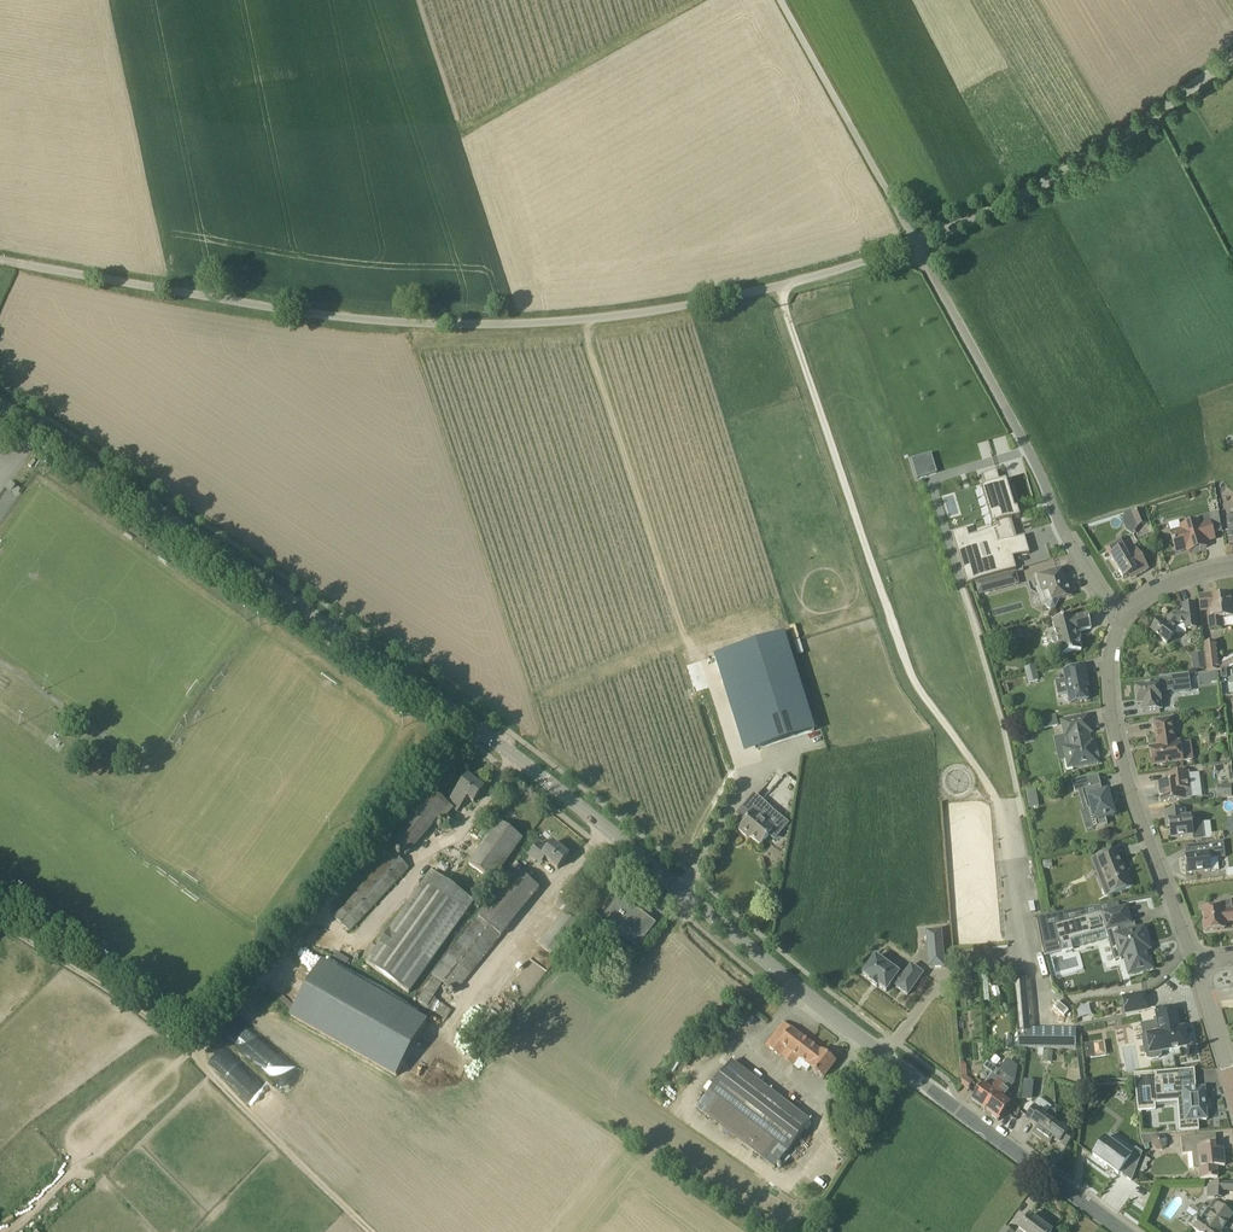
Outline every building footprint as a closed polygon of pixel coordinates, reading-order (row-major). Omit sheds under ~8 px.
[(969,532),(954,537),(969,587),(974,585),(1016,572),(1019,571),(1009,540),(1018,538),(1013,523),(1019,521),(1007,485),(1002,487),(998,473),(983,478),(1003,541),(975,550),(969,532)] [(10,482),(6,487),(17,495),(21,490),(10,482)] [(1160,505),(1151,507),(1155,518),(1163,516),(1160,505)] [(1147,523),(1142,509),(1132,514),(1137,527),(1147,523)] [(1205,542),(1215,539),(1210,522),(1200,524),(1199,521),(1181,527),(1181,530),(1170,533),(1176,553),(1192,548),(1193,552),(1207,548),(1205,542)] [(1138,576),(1148,570),(1136,549),(1126,555),(1123,550),(1111,558),(1123,579),(1135,572),(1138,576)] [(1047,608),(1050,610),(1054,609),(1059,600),(1072,596),(1068,583),(1064,584),(1060,569),(1038,575),(1043,593),(1042,593),(1047,608)] [(977,597),(1019,585),(1016,572),(974,585),(977,597)] [(1231,595),(1220,597),(1219,594),(1207,595),(1211,630),(1222,629),(1221,618),(1232,617),(1232,616),(1231,595)] [(1160,621),(1151,631),(1167,644),(1176,634),(1173,631),(1178,626),(1185,625),(1186,630),(1197,628),(1194,604),(1183,606),(1184,614),(1172,615),(1164,625),(1160,621)] [(1061,656),(1081,651),(1081,649),(1082,647),(1081,642),(1079,640),(1077,633),(1091,629),(1088,615),(1073,618),(1072,617),(1052,622),(1055,633),(1053,633),(1051,637),(1053,643),(1056,645),(1058,644),(1061,656)] [(1220,671),(1226,667),(1232,664),(1232,655),(1217,664),(1215,643),(1204,644),(1205,657),(1207,671),(1207,672),(1220,671)] [(1205,670),(1204,662),(1192,663),(1193,671),(1197,671),(1200,670),(1205,670)] [(1026,676),(1037,673),(1035,665),(1024,668),(1026,676)] [(1070,704),(1088,701),(1084,684),(1088,683),(1085,667),(1063,671),(1070,704)] [(1219,672),(1210,673),(1211,682),(1220,681),(1219,672)] [(1037,673),(1026,676),(1028,684),(1039,681),(1037,673)] [(1174,693),(1190,691),(1188,675),(1159,678),(1160,683),(1135,686),(1137,705),(1141,704),(1142,712),(1162,709),(1159,692),(1173,690),(1174,693)] [(818,726),(810,706),(808,699),(767,715),(764,707),(750,712),(745,699),(732,705),(751,753),(763,748),(755,728),(769,722),(777,742),(818,726)] [(1223,715),(1224,708),(1218,709),(1216,712),(1222,718),(1223,716),(1223,715)] [(1056,716),(1042,719),(1042,720),(1044,728),(1057,726),(1055,717),(1056,717),(1056,716)] [(1073,769),(1088,765),(1087,761),(1097,759),(1097,758),(1095,758),(1094,754),(1096,753),(1093,742),(1090,742),(1088,733),(1091,732),(1088,716),(1062,722),(1065,738),(1068,737),(1070,747),(1063,748),(1065,761),(1064,762),(1066,772),(1073,770),(1073,769)] [(1191,741),(1179,743),(1179,742),(1176,742),(1172,718),(1153,721),(1157,743),(1159,743),(1160,747),(1150,749),(1152,767),(1194,761),(1191,741)] [(1193,799),(1192,789),(1189,773),(1165,776),(1169,776),(1169,783),(1158,784),(1161,803),(1187,800),(1193,799)] [(474,803),(484,789),(468,777),(458,791),(450,803),(459,810),(467,798),(474,803)] [(1097,828),(1107,825),(1106,818),(1114,816),(1111,806),(1111,807),(1109,802),(1110,802),(1107,792),(1103,794),(1101,785),(1082,791),(1088,810),(1091,809),(1095,822),(1095,821),(1097,828)] [(1221,785),(1221,797),(1224,797),(1231,797),(1231,785),(1221,785)] [(1026,792),(1027,800),(1037,798),(1036,790),(1026,792)] [(454,810),(450,806),(434,791),(389,841),(406,856),(437,820),(441,824),(454,810)] [(1203,823),(1191,825),(1191,818),(1185,818),(1184,810),(1165,812),(1166,824),(1169,824),(1171,838),(1192,836),(1193,841),(1205,839),(1203,823)] [(761,845),(774,829),(754,811),(739,830),(746,836),(748,834),(761,845)] [(469,864),(493,880),(523,839),(499,822),(469,864)] [(545,859),(558,869),(569,856),(553,843),(548,850),(540,843),(529,856),(540,865),(545,859)] [(1188,874),(1210,871),(1209,859),(1224,858),(1223,843),(1193,846),(1193,854),(1186,855),(1188,874)] [(1113,894),(1132,887),(1124,867),(1121,868),(1114,851),(1098,857),(1113,894)] [(351,931),(401,878),(410,868),(393,853),(334,916),(351,931)] [(1043,870),(1052,869),(1051,861),(1042,861),(1043,870)] [(442,982),(455,992),(501,936),(502,936),(540,889),(517,870),(479,918),(432,975),(433,976),(418,1001),(446,1020),(452,1010),(433,997),(442,982)] [(367,963),(409,993),(474,903),(432,873),(367,963)] [(588,912),(570,896),(560,908),(579,923),(588,912)] [(637,952),(658,925),(620,896),(600,923),(637,952)] [(1232,900),(1232,901),(1221,902),(1222,907),(1203,910),(1205,931),(1224,929),(1224,922),(1232,921),(1232,900)] [(1133,975),(1153,969),(1148,951),(1151,950),(1150,943),(1145,927),(1128,932),(1126,926),(1130,925),(1125,907),(1102,913),(1055,926),(1062,952),(1073,949),(1070,941),(1074,940),(1074,939),(1106,931),(1107,935),(1110,936),(1114,935),(1119,955),(1123,958),(1128,956),(1133,975)] [(560,937),(568,944),(581,926),(563,912),(550,930),(560,937)] [(945,967),(942,930),(926,931),(929,969),(945,967)] [(558,957),(563,950),(545,936),(539,943),(558,957)] [(899,974),(880,960),(876,957),(863,975),(871,981),(870,982),(877,988),(878,986),(886,992),(893,982),(897,985),(896,987),(908,996),(923,974),(911,966),(902,978),(898,976),(899,974)] [(397,1076),(427,1023),(321,962),(291,1016),(397,1076)] [(1075,1030),(1042,1030),(1030,1029),(1026,972),(1009,974),(1015,1034),(1017,1034),(1018,1049),(1036,1049),(1076,1050),(1075,1030)] [(971,982),(971,973),(961,973),(962,982),(971,982)] [(1126,1014),(1147,1010),(1144,993),(1123,997),(1126,1014)] [(1079,1020),(1093,1016),(1090,1004),(1076,1008),(1079,1020)] [(1150,1054),(1187,1047),(1184,1028),(1180,1029),(1176,1009),(1156,1013),(1158,1022),(1145,1024),(1143,1027),(1144,1034),(1147,1035),(1150,1054)] [(808,1067),(823,1079),(836,1063),(821,1052),(783,1023),(766,1045),(781,1056),(793,1066),(799,1059),(809,1066),(808,1067)] [(1095,1057),(1105,1055),(1104,1043),(1093,1044),(1095,1057)] [(1042,1062),(1052,1063),(1053,1052),(1043,1051),(1043,1054),(1042,1062)] [(696,1109),(774,1170),(787,1153),(811,1122),(732,1062),(709,1092),(696,1109)] [(984,1084),(983,1086),(971,1101),(985,1111),(1008,1079),(988,1063),(984,1068),(992,1074),(984,1084)] [(1180,1132),(1199,1131),(1198,1121),(1207,1120),(1205,1089),(1183,1090),(1183,1091),(1179,1092),(1177,1071),(1135,1075),(1138,1111),(1155,1110),(1154,1098),(1179,1097),(1182,1132),(1180,1132)] [(967,1077),(967,1075),(961,1075),(961,1085),(968,1089),(973,1081),(967,1077)] [(1017,1081),(1016,1080),(1012,1076),(1009,1079),(1008,1079),(985,1111),(999,1121),(1011,1105),(1002,1098),(1004,1096),(1005,1097),(1012,1088),(1016,1083),(1017,1081)] [(1040,1138),(1052,1124),(1056,1118),(1055,1109),(1048,1110),(1044,1115),(1034,1107),(1025,1118),(1034,1125),(1035,1124),(1038,1126),(1033,1133),(1040,1138)] [(1066,1148),(1075,1136),(1061,1127),(1060,1129),(1052,1124),(1040,1138),(1049,1145),(1054,1138),(1057,1140),(1057,1141),(1066,1148)] [(1105,1139),(1103,1143),(1093,1156),(1118,1175),(1120,1173),(1122,1175),(1121,1177),(1129,1180),(1129,1181),(1130,1181),(1134,1170),(1135,1170),(1140,1158),(1139,1158),(1140,1153),(1132,1148),(1127,1155),(1114,1145),(1119,1137),(1111,1131),(1105,1139)] [(1151,1140),(1152,1143),(1152,1146),(1156,1150),(1162,1150),(1166,1146),(1166,1140),(1161,1135),(1156,1135),(1151,1140)] [(1201,1180),(1218,1178),(1217,1167),(1225,1166),(1223,1149),(1215,1150),(1215,1146),(1217,1145),(1216,1135),(1181,1139),(1183,1155),(1193,1154),(1194,1170),(1200,1169),(1201,1180)] [(1090,1174),(1087,1179),(1096,1184),(1099,1179),(1090,1174)] [(1218,1183),(1208,1183),(1207,1197),(1222,1198),(1222,1191),(1232,1192),(1232,1184),(1218,1183)] [(1209,1208),(1208,1209),(1204,1206),(1202,1204),(1197,1210),(1191,1206),(1186,1214),(1192,1218),(1188,1223),(1194,1228),(1193,1229),(1197,1231),(1220,1231),(1232,1215),(1218,1205),(1214,1201),(1209,1208)] [(1046,1228),(1030,1216),(1018,1230),(1019,1230),(1018,1231),(1051,1231),(1046,1228)]
